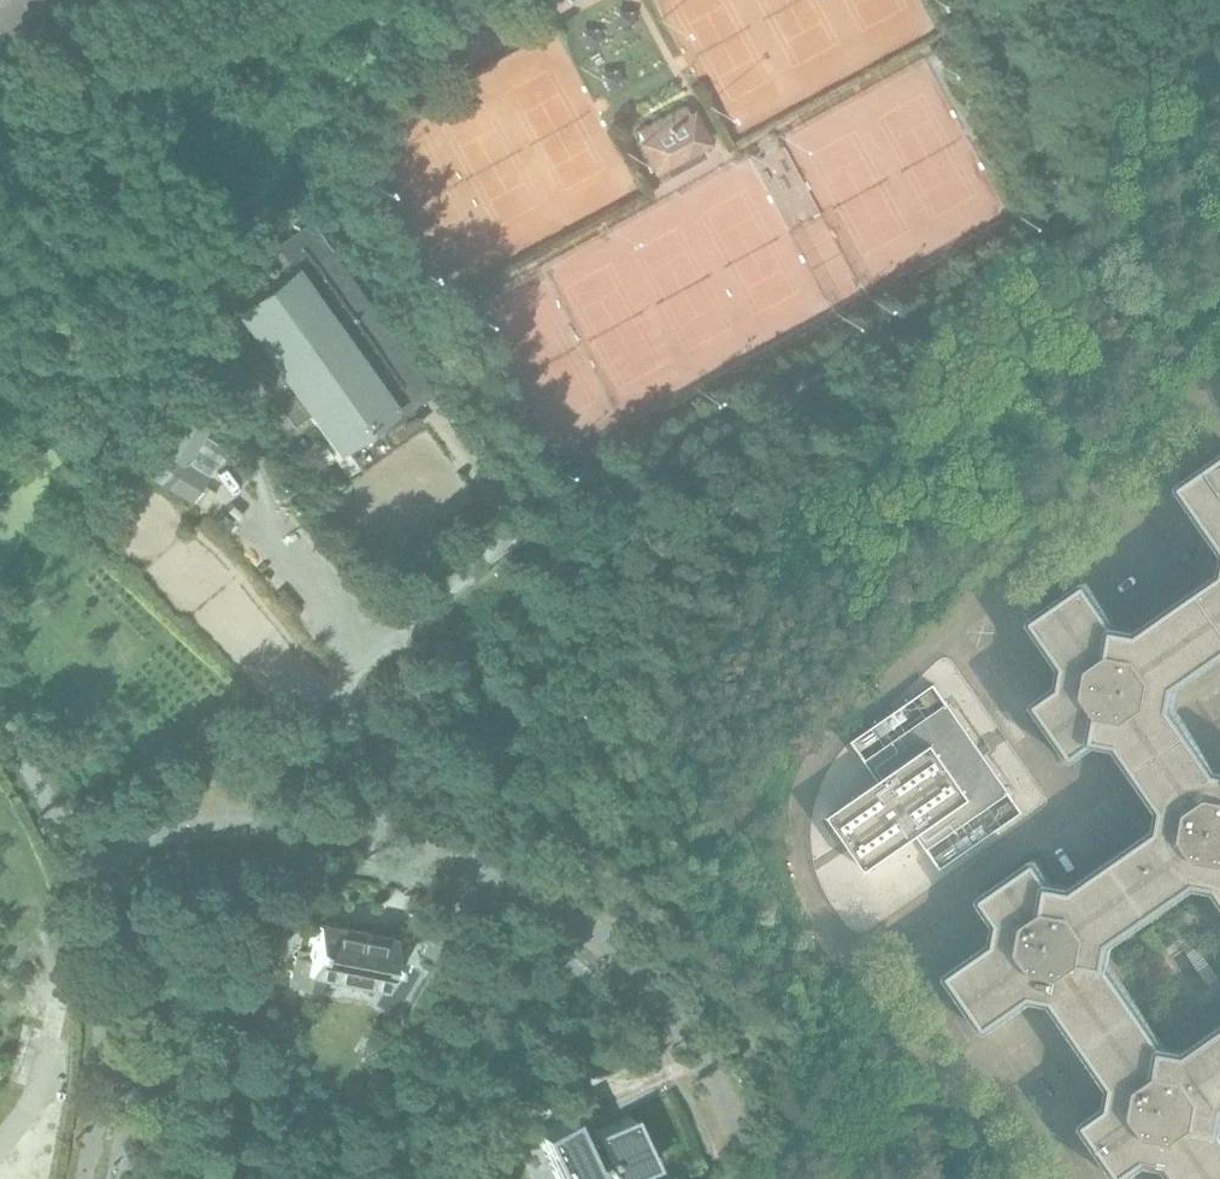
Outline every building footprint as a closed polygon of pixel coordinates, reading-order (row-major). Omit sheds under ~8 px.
[(489,0),(461,0),(469,14),(490,3),(489,0)] [(703,141),(699,133),(700,132),(691,115),(690,115),(689,114),(687,116),(682,107),(637,131),(642,140),(640,141),(640,142),(639,142),(649,160),(650,159),(654,167),(662,163),(667,172),(700,154),(695,145),(703,141)] [(988,138),(982,127),(976,131),(981,141),(988,138)] [(431,393),(307,220),(274,244),(288,264),(232,304),(229,338),(291,425),(306,414),(307,415),(308,414),(326,440),(301,459),(308,469),(331,452),(330,451),(333,449),(334,450),(335,449),(341,444),(358,468),(388,447),(421,423),(411,408),(431,393)] [(184,464),(207,426),(182,410),(160,447),(164,450),(148,476),(189,501),(204,476),(184,464)] [(937,688),(923,698),(931,710),(945,700),(937,688)] [(948,703),(866,760),(881,782),(834,817),(869,868),(917,834),(928,850),(1009,793),(948,703)] [(1013,798),(999,808),(1007,819),(1021,810),(1013,798)] [(445,953),(454,934),(411,912),(402,931),(429,945),(425,954),(440,962),(445,953)] [(382,986),(387,960),(397,962),(401,941),(391,939),(391,937),(389,936),(389,937),(314,922),(313,921),(306,958),(294,956),(289,985),(318,991),(322,975),(382,986)] [(629,1117),(595,1133),(597,1137),(593,1139),(590,1133),(580,1138),(583,1144),(579,1146),(565,1117),(536,1131),(558,1178),(595,1178),(590,1169),(606,1162),(607,1164),(608,1163),(616,1178),(617,1178),(651,1164),(629,1117)]
